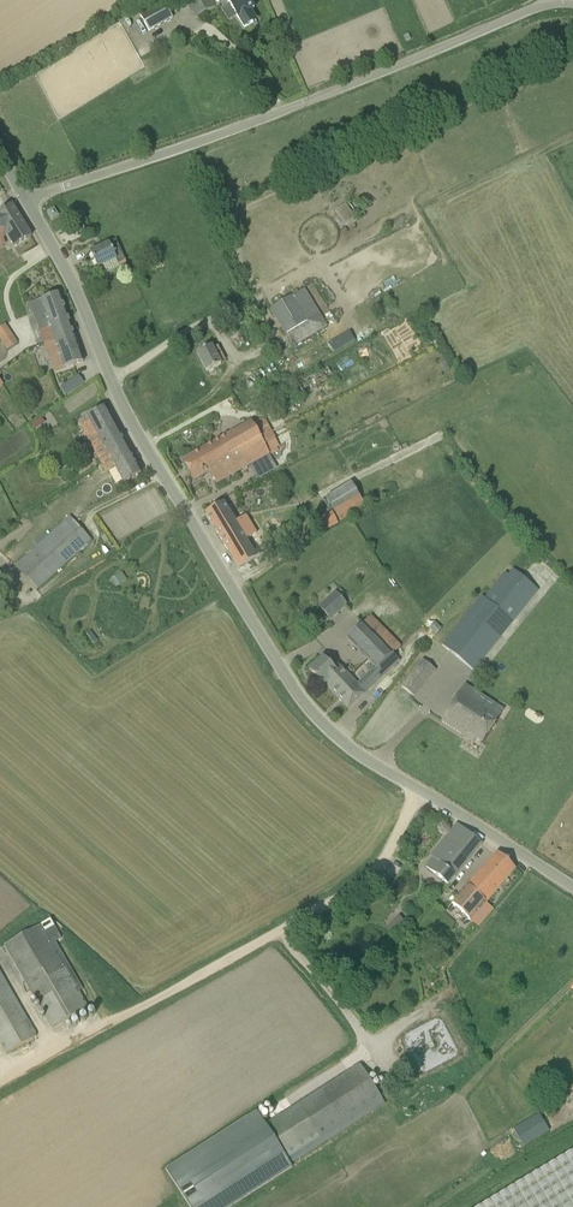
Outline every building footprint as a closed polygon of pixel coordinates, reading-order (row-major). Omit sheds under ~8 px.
[(195,19),(215,8),(211,0),(184,0),(195,19)] [(228,2),(228,3),(238,19),(238,18),(244,29),(253,23),(251,19),(254,18),(255,19),(252,14),(250,11),(254,9),(249,0),(227,0),(228,2)] [(149,32),(173,18),(163,1),(139,14),(149,32)] [(22,221),(13,205),(0,213),(0,234),(22,221)] [(346,205),(335,212),(337,216),(338,217),(345,227),(349,224),(356,219),(346,205)] [(46,213),(52,222),(60,217),(54,208),(46,213)] [(83,211),(71,217),(75,226),(87,220),(83,211)] [(0,234),(0,248),(4,245),(0,239),(7,235),(14,247),(32,237),(22,221),(0,234)] [(83,226),(76,229),(78,234),(85,230),(83,226)] [(98,268),(116,260),(119,265),(126,262),(116,241),(110,244),(109,244),(91,253),(98,268)] [(305,289),(270,311),(285,336),(287,335),(293,347),(328,327),(305,289)] [(32,305),(46,345),(74,335),(60,295),(41,302),(32,305)] [(7,350),(18,343),(5,324),(0,327),(0,339),(7,350)] [(46,345),(55,372),(83,362),(74,335),(46,345)] [(221,365),(211,347),(197,355),(207,373),(221,365)] [(445,362),(440,364),(445,373),(450,371),(445,362)] [(76,391),(70,383),(61,389),(67,397),(76,391)] [(105,408),(79,422),(98,457),(107,452),(113,464),(130,455),(120,435),(116,429),(117,429),(105,408)] [(253,426),(251,422),(182,461),(194,482),(204,476),(210,473),(216,484),(269,454),(253,426)] [(106,473),(115,468),(123,484),(141,475),(136,465),(130,455),(113,464),(107,452),(98,457),(106,473)] [(351,483),(326,498),(340,523),(365,508),(351,483)] [(224,502),(205,514),(224,545),(228,550),(228,551),(239,569),(267,552),(246,516),(236,522),(224,502)] [(70,517),(15,567),(36,591),(92,541),(70,517)] [(482,597),(442,646),(473,671),(538,591),(522,577),(513,570),(509,576),(506,574),(485,599),(482,597)] [(336,593),(340,598),(344,594),(339,590),(336,593)] [(347,606),(338,596),(336,593),(319,608),(331,620),(347,606)] [(357,630),(347,639),(377,669),(377,670),(393,654),(363,623),(357,630)] [(341,668),(328,654),(324,658),(323,657),(309,670),(324,685),(332,678),(335,681),(337,678),(343,684),(350,677),(341,668)] [(349,710),(400,661),(393,654),(377,670),(377,669),(374,671),(373,670),(358,685),(350,677),(343,684),(337,678),(335,681),(332,678),(324,685),(324,686),(325,685),(349,710)] [(401,688),(414,698),(437,670),(423,659),(401,688)] [(464,686),(441,722),(466,738),(468,735),(476,740),(482,744),(499,718),(490,712),(495,705),(464,686)] [(448,886),(481,845),(456,824),(433,853),(435,856),(426,867),(448,886)] [(469,920),(486,903),(515,869),(498,852),(451,903),(469,920)] [(400,917),(387,925),(391,931),(404,923),(400,917)] [(88,1008),(41,925),(5,945),(52,1028),(88,1008)] [(0,971),(0,1042),(7,1054),(36,1037),(0,971)] [(287,1159),(382,1099),(360,1065),(297,1105),(266,1125),(257,1111),(166,1169),(190,1206),(231,1206),(292,1168),(287,1159)] [(539,1115),(514,1130),(524,1147),(549,1132),(539,1115)] [(478,1206),(572,1206),(572,1150),(478,1206)]
